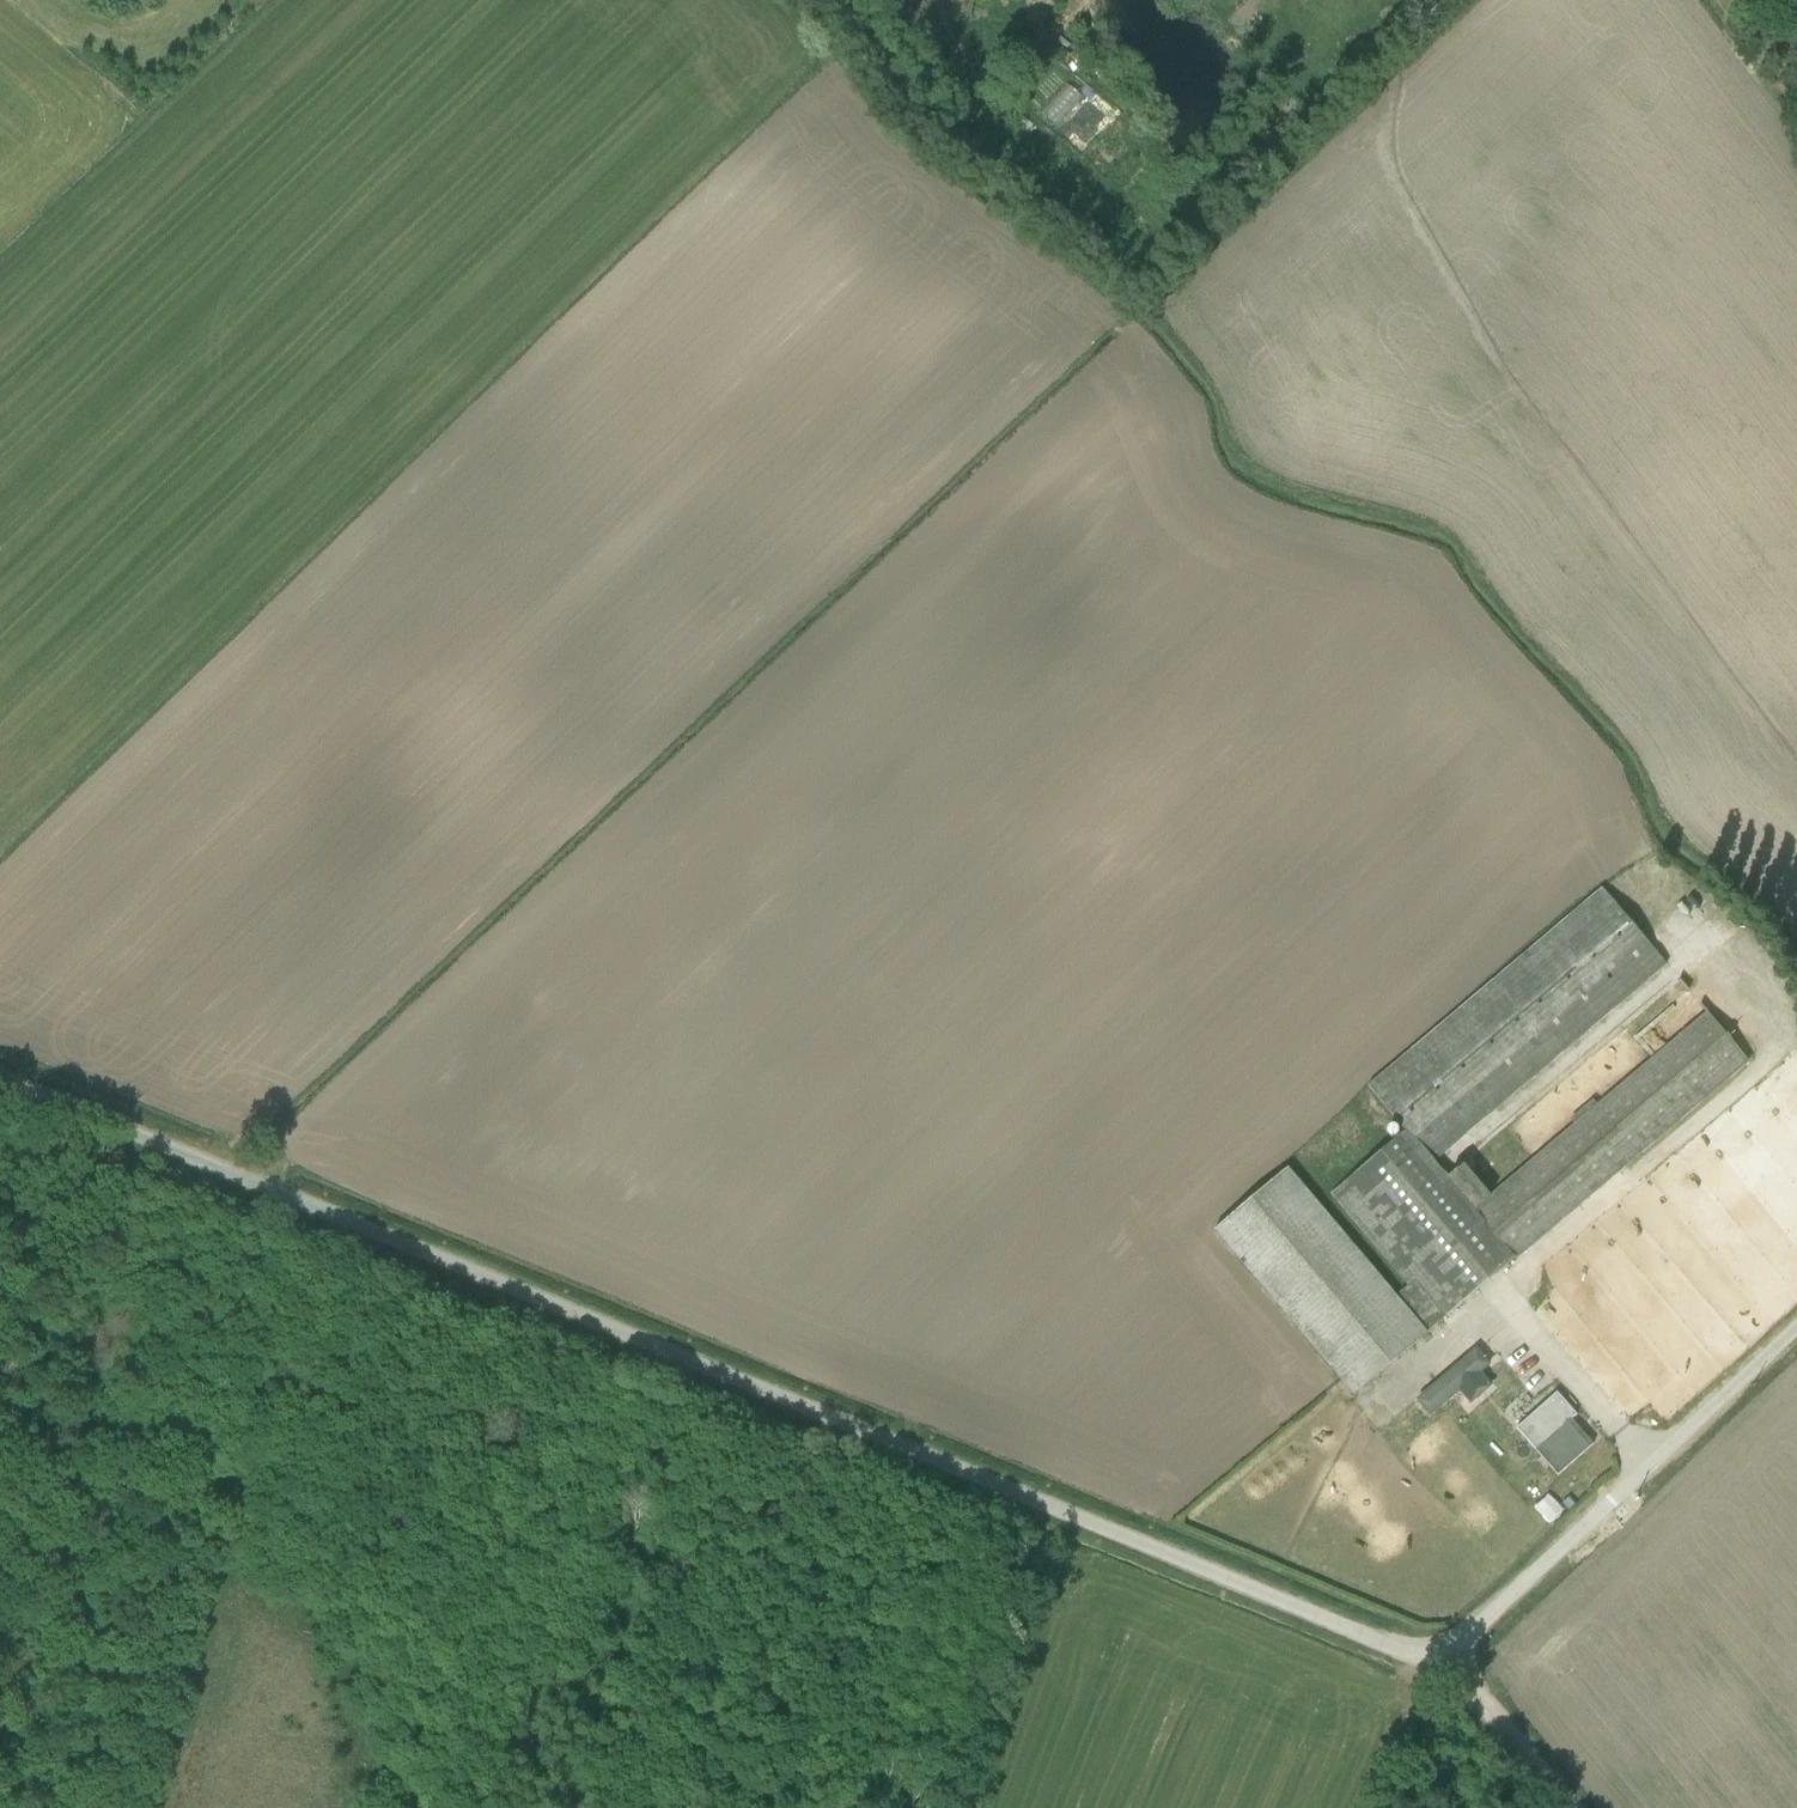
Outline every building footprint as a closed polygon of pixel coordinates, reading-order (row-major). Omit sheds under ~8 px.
[(1435,1164),(1666,966),(1600,889),(1368,1088),(1405,1132),(1331,1196),(1408,1288),(1396,1297),(1288,1169),(1214,1232),(1353,1396),(1515,1260),(1517,1262),(1749,1064),(1708,1014),(1596,1107),(1592,1103),(1569,1121),(1573,1126),(1490,1197),(1464,1166),(1448,1180),(1435,1164)] [(1592,1344),(1740,1226),(1696,1171),(1548,1289),(1592,1344)] [(1558,1477),(1593,1445),(1571,1421),(1576,1416),(1556,1394),(1517,1431),(1558,1477)]
